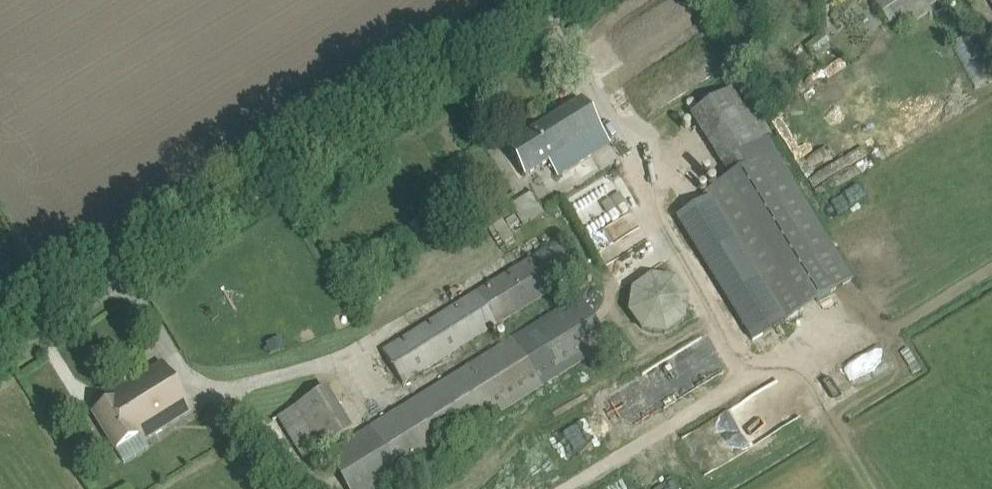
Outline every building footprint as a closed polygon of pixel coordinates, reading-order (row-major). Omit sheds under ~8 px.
[(907,6),(903,0),(879,0),(876,2),(888,23),(898,17),(905,27),(931,11),(934,16),(960,0),(917,0),(907,6)] [(610,144),(592,116),(582,99),(507,145),(525,176),(549,161),(558,176),(610,144)] [(708,198),(678,217),(753,340),(852,280),(782,163),(766,138),(727,162),(735,175),(705,193),(708,198)] [(349,488),(375,488),(542,386),(610,344),(580,296),(570,279),(581,272),(561,240),(382,350),(401,383),(559,286),(570,302),(513,338),(327,453),(349,488)] [(642,330),(666,334),(685,322),(688,296),(673,278),(650,274),(631,288),(627,312),(642,330)] [(192,410),(172,378),(162,361),(112,392),(116,398),(93,412),(116,450),(139,435),(143,441),(192,410)] [(278,417),(304,458),(352,427),(337,402),(309,419),(299,404),(278,417)]
